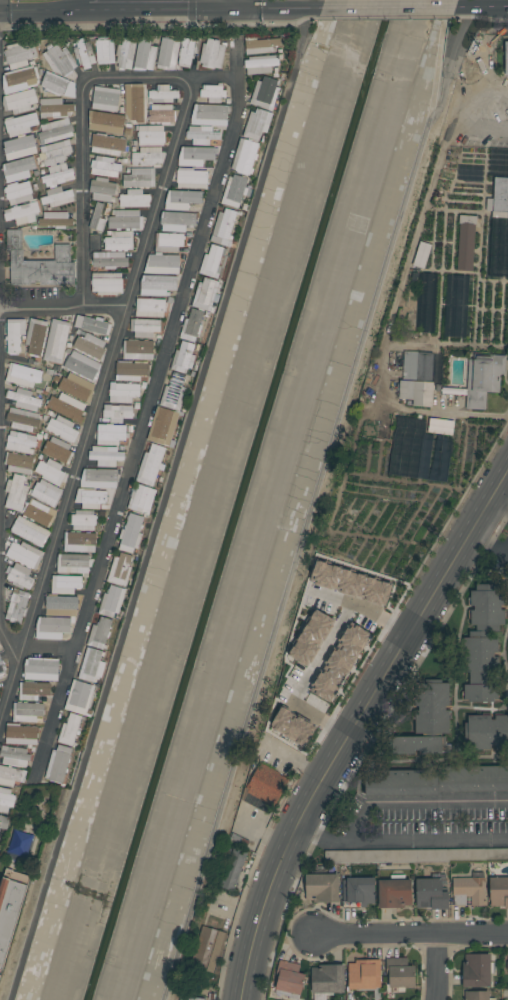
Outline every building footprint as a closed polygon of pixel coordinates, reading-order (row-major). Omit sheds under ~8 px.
[(198,54),(195,53),(194,59),(191,58),(189,68),(177,66),(179,56),(178,55),(180,48),(181,48),(182,44),(180,44),(181,40),(182,40),(183,37),(196,40),(197,36),(201,36),(198,54)] [(244,37),(245,55),(272,53),(272,46),(280,46),(279,38),(256,40),(256,36),(244,37)] [(131,70),(124,68),(123,70),(119,69),(119,68),(118,68),(119,63),(116,62),(117,56),(115,56),(117,44),(122,45),(123,37),(130,39),(130,42),(136,43),(131,70)] [(156,68),(159,55),(158,55),(158,51),(159,51),(160,49),(158,49),(159,46),(160,46),(162,37),(180,41),(174,70),(168,70),(156,68)] [(96,63),(90,64),(91,67),(84,70),(82,65),(80,66),(78,59),(76,60),(72,46),(76,44),(75,40),(83,38),(84,43),(90,41),(96,63)] [(139,38),(151,40),(150,46),(157,47),(153,70),(146,69),(145,70),(133,70),(139,38)] [(221,68),(214,67),(214,69),(213,68),(212,69),(203,67),(201,66),(202,63),(199,62),(203,43),(206,44),(208,38),(220,40),(219,44),(221,44),(222,42),(227,43),(221,68)] [(96,56),(95,56),(95,52),(96,52),(96,46),(94,46),(94,43),(95,43),(95,40),(114,39),(115,63),(98,64),(96,60),(96,56)] [(38,56),(26,59),(28,65),(10,70),(8,63),(7,63),(3,52),(4,51),(4,50),(7,49),(6,46),(19,42),(20,46),(24,45),(23,43),(26,42),(27,43),(33,42),(38,56)] [(42,54),(48,50),(45,46),(50,43),(53,47),(57,44),(62,51),(61,49),(66,47),(78,66),(73,69),(74,70),(72,70),(73,72),(65,77),(64,76),(63,76),(62,75),(52,71),(42,54)] [(244,60),(244,68),(246,68),(246,75),(271,73),(270,66),(278,65),(278,58),(275,58),(275,55),(248,57),(248,60),(244,60)] [(33,67),(37,79),(30,81),(30,82),(37,80),(38,85),(30,88),(30,87),(4,94),(3,88),(2,75),(33,67)] [(60,95),(60,96),(45,90),(45,88),(40,86),(43,79),(46,70),(75,83),(75,98),(63,96),(60,95)] [(248,103),(271,111),(279,88),(275,87),(277,80),(263,76),(261,81),(256,80),(248,103)] [(218,85),(218,83),(223,83),(223,90),(226,90),(226,98),(221,98),(221,103),(208,103),(208,97),(200,97),(200,96),(199,96),(199,90),(201,90),(201,89),(203,89),(203,85),(218,85)] [(169,84),(169,91),(179,91),(179,98),(173,98),(173,103),(152,103),(152,99),(148,99),(148,91),(151,91),(151,90),(155,90),(155,91),(157,91),(156,85),(169,84)] [(120,90),(118,101),(120,102),(119,105),(118,105),(117,112),(91,109),(94,86),(120,90)] [(143,98),(144,98),(144,102),(143,102),(143,117),(138,117),(138,120),(130,120),(130,117),(129,117),(129,112),(130,112),(130,107),(124,107),(124,93),(130,93),(130,86),(138,86),(138,88),(143,88),(143,98)] [(33,88),(37,103),(30,105),(32,109),(13,114),(12,109),(5,111),(2,103),(3,96),(33,88)] [(62,98),(62,104),(74,104),(74,106),(75,106),(75,110),(74,110),(74,112),(73,112),(70,116),(68,116),(68,117),(53,118),(53,117),(46,117),(46,119),(40,119),(40,111),(39,111),(39,106),(40,106),(40,104),(39,104),(39,101),(40,101),(40,99),(62,98)] [(174,111),(175,111),(175,121),(174,121),(174,122),(170,122),(170,124),(161,124),(161,122),(160,122),(160,124),(156,124),(156,122),(154,122),(154,124),(150,124),(150,122),(149,122),(149,120),(148,120),(148,117),(149,117),(149,110),(151,110),(151,109),(149,109),(149,104),(172,104),(172,110),(174,111)] [(228,105),(228,106),(231,106),(230,112),(227,112),(227,126),(191,125),(191,118),(195,104),(228,105)] [(250,111),(254,113),(256,108),(272,113),(266,133),(261,131),(258,141),(242,136),(250,111)] [(89,111),(125,117),(122,135),(89,130),(89,111)] [(36,112),(39,124),(29,127),(30,132),(9,137),(8,133),(7,133),(4,121),(5,121),(4,118),(13,116),(13,118),(36,112)] [(68,118),(70,124),(72,124),(74,131),(72,132),(73,136),(46,144),(46,145),(69,139),(73,152),(70,153),(72,158),(65,160),(63,161),(63,162),(59,163),(59,162),(56,163),(56,164),(49,166),(45,167),(45,166),(41,167),(40,162),(37,163),(36,158),(39,157),(38,154),(41,153),(40,147),(41,147),(40,143),(44,142),(44,139),(40,141),(38,133),(42,132),(40,125),(68,118)] [(163,125),(163,131),(164,131),(164,132),(165,132),(165,142),(164,142),(164,143),(164,146),(139,146),(139,137),(137,137),(137,131),(135,131),(135,126),(163,125)] [(213,127),(213,132),(217,132),(217,127),(221,127),(221,132),(220,132),(220,139),(210,139),(210,145),(192,145),(193,139),(187,138),(187,137),(185,137),(185,132),(187,132),(187,131),(189,131),(189,126),(213,127)] [(91,152),(92,147),(91,146),(93,134),(96,134),(96,132),(107,134),(106,136),(110,137),(110,135),(114,136),(114,137),(120,138),(120,137),(124,138),(124,139),(127,139),(126,145),(129,146),(128,152),(120,151),(120,156),(91,152)] [(31,135),(34,147),(31,148),(33,155),(9,161),(4,143),(31,135)] [(230,168),(249,175),(258,143),(239,138),(230,168)] [(161,147),(161,152),(162,152),(162,153),(163,153),(163,164),(162,164),(162,165),(160,165),(160,167),(153,167),(153,166),(149,166),(149,165),(146,165),(141,165),(138,165),(138,166),(135,166),(135,165),(132,165),(132,163),(131,163),(131,159),(132,159),(132,153),(140,152),(139,147),(161,147)] [(218,148),(218,155),(215,154),(215,160),(203,160),(203,167),(195,167),(195,166),(178,166),(178,159),(181,147),(218,148)] [(33,156),(36,168),(29,170),(30,177),(6,183),(3,170),(2,164),(33,156)] [(114,158),(113,163),(122,164),(121,172),(118,171),(118,178),(90,174),(91,167),(90,167),(91,166),(90,166),(90,161),(91,161),(91,160),(95,160),(96,156),(114,158)] [(66,163),(68,169),(72,168),(74,174),(73,175),(75,179),(57,184),(57,186),(50,189),(49,186),(46,187),(45,182),(42,183),(41,177),(49,174),(47,168),(66,163)] [(155,168),(155,187),(149,187),(149,188),(145,188),(145,187),(143,187),(143,188),(140,188),(140,187),(136,187),(136,188),(134,188),(134,187),(123,187),(123,175),(131,175),(131,168),(155,168)] [(207,189),(177,189),(177,182),(177,170),(178,170),(178,168),(194,168),(194,171),(207,171),(207,189)] [(238,209),(221,203),(229,176),(233,178),(234,174),(241,177),(242,175),(246,177),(246,178),(248,179),(245,187),(252,189),(250,197),(243,195),(238,209)] [(92,200),(93,193),(89,192),(90,191),(89,191),(90,181),(92,181),(92,180),(95,180),(96,177),(108,179),(108,183),(116,184),(115,196),(111,195),(111,197),(115,197),(114,202),(111,202),(92,200)] [(493,212),(507,213),(507,179),(494,178),(493,212)] [(32,193),(31,193),(33,200),(10,206),(9,200),(8,200),(7,199),(6,199),(5,195),(6,195),(6,193),(5,193),(4,189),(4,188),(7,187),(6,185),(17,182),(18,184),(29,181),(32,193)] [(50,208),(49,203),(42,205),(40,198),(47,196),(46,190),(61,186),(62,191),(72,189),(74,196),(73,197),(74,201),(50,208)] [(119,207),(119,195),(127,195),(127,190),(143,189),(143,194),(150,194),(150,197),(151,197),(151,200),(150,200),(150,202),(149,202),(149,206),(119,207)] [(202,192),(202,204),(189,203),(188,211),(165,210),(165,203),(168,190),(202,192)] [(17,226),(15,219),(5,222),(3,214),(4,214),(3,210),(10,209),(10,208),(13,207),(12,206),(17,205),(17,206),(36,201),(39,212),(39,213),(39,214),(35,215),(36,221),(17,226)] [(97,202),(104,204),(100,218),(107,220),(103,232),(88,227),(97,202)] [(234,224),(237,225),(232,240),(237,242),(235,248),(230,247),(210,241),(219,212),(223,213),(225,208),(237,212),(234,224)] [(140,210),(140,216),(142,216),(142,229),(135,229),(135,231),(131,231),(131,229),(130,229),(130,230),(126,230),(126,229),(121,229),(121,230),(116,230),(116,229),(108,229),(108,216),(115,216),(115,215),(112,215),(112,210),(140,210)] [(68,212),(68,218),(73,218),(73,226),(65,226),(65,229),(55,229),(55,227),(52,227),(52,226),(49,226),(49,227),(47,227),(47,226),(39,226),(39,224),(37,224),(38,220),(39,220),(39,218),(43,218),(43,212),(68,212)] [(196,214),(196,226),(186,225),(185,232),(162,231),(162,224),(160,224),(161,218),(162,212),(196,214)] [(457,270),(472,271),(474,224),(458,223),(457,270)] [(11,285),(11,251),(7,251),(7,230),(22,230),(22,249),(23,249),(23,261),(55,261),(55,244),(70,244),(70,262),(75,262),(75,285),(11,285)] [(133,231),(133,250),(127,250),(127,251),(123,251),(123,250),(122,250),(122,251),(118,251),(118,250),(115,250),(115,251),(111,251),(111,250),(104,250),(104,243),(103,243),(103,239),(104,239),(104,238),(111,238),(111,235),(107,235),(107,231),(133,231)] [(184,234),(183,246),(179,246),(178,253),(155,252),(156,233),(184,234)] [(221,280),(199,273),(205,254),(208,255),(209,253),(208,253),(209,249),(210,249),(211,248),(210,248),(210,246),(211,246),(211,244),(227,249),(225,255),(228,256),(221,280)] [(125,252),(125,257),(128,257),(128,266),(116,266),(116,269),(105,269),(105,267),(93,267),(93,264),(91,264),(91,261),(93,261),(93,257),(89,257),(89,253),(93,253),(93,252),(125,252)] [(174,255),(174,260),(180,260),(180,268),(172,268),(172,274),(151,274),(151,267),(147,267),(147,260),(153,260),(153,255),(174,255)] [(122,273),(122,279),(122,281),(123,281),(123,285),(122,285),(122,293),(117,293),(117,295),(97,295),(97,292),(92,292),(92,284),(90,284),(90,281),(92,281),(92,273),(122,273)] [(180,277),(179,280),(177,280),(177,290),(167,290),(167,292),(170,292),(170,296),(140,295),(141,282),(143,275),(180,277)] [(212,305),(216,307),(214,313),(192,306),(199,282),(202,283),(204,277),(220,282),(212,305)] [(418,334),(433,334),(434,283),(419,283),(418,334)] [(165,299),(165,312),(164,312),(163,317),(136,316),(137,298),(165,299)] [(200,325),(203,325),(200,334),(198,334),(195,342),(180,338),(186,318),(189,319),(192,308),(204,312),(200,325)] [(109,323),(108,324),(111,324),(109,335),(106,334),(106,335),(103,334),(103,336),(98,335),(99,334),(98,333),(97,334),(92,333),(93,332),(90,331),(90,332),(86,331),(86,330),(74,327),(77,315),(109,323)] [(30,318),(48,322),(47,327),(41,357),(39,356),(38,358),(29,356),(30,354),(28,353),(29,345),(25,344),(30,318)] [(7,341),(5,341),(5,336),(7,336),(7,319),(25,319),(25,335),(21,335),(21,337),(19,337),(19,339),(21,339),(21,343),(20,343),(20,347),(21,347),(21,351),(20,351),(20,353),(18,353),(18,355),(9,355),(9,353),(7,353),(7,341)] [(61,363),(43,359),(52,319),(70,323),(61,363)] [(161,320),(160,332),(153,332),(153,338),(134,337),(135,331),(130,331),(131,319),(161,320)] [(106,342),(103,348),(106,350),(101,361),(97,359),(97,360),(92,358),(93,357),(91,356),(91,357),(87,355),(87,354),(85,353),(84,354),(81,352),(82,351),(78,349),(77,350),(74,349),(74,348),(73,347),(78,336),(83,338),(84,336),(80,334),(79,335),(76,333),(78,329),(106,342)] [(123,359),(123,341),(128,341),(128,339),(138,340),(138,341),(144,341),(144,340),(149,340),(149,341),(154,341),(153,360),(123,359)] [(192,355),(195,356),(191,369),(188,368),(186,374),(171,369),(176,350),(179,350),(182,340),(195,344),(192,355)] [(91,380),(90,381),(87,379),(87,378),(83,376),(83,377),(79,375),(79,374),(76,373),(75,374),(72,372),(72,371),(63,366),(69,355),(70,356),(73,350),(102,364),(95,382),(91,380)] [(404,351),(402,381),(434,383),(436,354),(404,351)] [(476,354),(476,360),(469,360),(466,409),(486,411),(486,393),(500,394),(501,375),(505,375),(506,356),(476,354)] [(116,380),(116,363),(118,363),(118,361),(124,361),(125,360),(132,360),(132,363),(134,363),(134,361),(148,362),(148,364),(149,364),(149,365),(150,365),(150,369),(149,369),(149,376),(141,376),(141,381),(116,380)] [(42,371),(39,383),(37,383),(34,383),(33,388),(5,381),(10,363),(42,371)] [(180,411),(160,405),(166,385),(169,386),(170,383),(169,382),(170,378),(171,379),(173,372),(185,376),(182,386),(187,388),(180,411)] [(58,388),(63,377),(69,380),(72,373),(95,385),(92,391),(93,392),(90,404),(58,388)] [(399,381),(398,399),(413,401),(413,407),(433,408),(434,383),(399,381)] [(110,402),(110,396),(109,396),(109,389),(110,389),(110,382),(116,382),(116,383),(140,384),(139,397),(136,396),(136,397),(132,397),(132,402),(110,402)] [(15,406),(17,401),(6,398),(6,396),(5,396),(7,391),(7,392),(8,390),(16,393),(18,387),(32,392),(31,397),(42,400),(40,407),(38,407),(36,412),(15,406)] [(82,402),(79,408),(85,411),(85,413),(86,413),(84,417),(83,417),(82,418),(81,418),(79,422),(68,416),(67,417),(63,415),(64,414),(54,409),(56,405),(52,404),(49,403),(49,402),(48,401),(48,400),(48,399),(49,397),(50,397),(51,395),(57,398),(60,391),(82,402)] [(133,406),(132,413),(134,413),(134,416),(132,416),(132,418),(123,418),(123,423),(110,423),(110,418),(103,417),(103,410),(104,410),(104,405),(111,405),(111,406),(119,406),(119,405),(133,406)] [(174,411),(173,414),(176,415),(174,420),(172,425),(171,424),(170,428),(169,428),(163,445),(149,440),(155,422),(157,422),(159,418),(158,418),(158,415),(159,416),(162,407),(174,411)] [(40,414),(39,420),(40,420),(39,428),(33,427),(32,432),(10,427),(12,422),(6,421),(7,412),(9,413),(10,408),(40,414)] [(75,423),(72,428),(78,431),(78,432),(74,442),(73,442),(73,443),(72,442),(71,444),(59,438),(60,436),(58,435),(57,436),(54,434),(54,433),(50,431),(50,432),(48,431),(48,430),(45,429),(46,427),(46,426),(47,423),(48,423),(51,418),(55,420),(58,415),(75,423)] [(423,420),(395,417),(389,475),(445,481),(447,470),(418,467),(423,420)] [(427,433),(452,435),(453,420),(428,419),(427,433)] [(106,425),(106,424),(113,424),(113,425),(126,426),(126,433),(129,433),(129,438),(126,438),(126,440),(119,440),(119,445),(97,445),(98,425),(106,425)] [(37,437),(35,448),(32,447),(32,448),(30,447),(29,449),(34,450),(33,454),(28,453),(28,454),(6,448),(7,442),(6,441),(8,435),(9,436),(10,431),(37,437)] [(71,445),(69,450),(74,453),(68,465),(41,453),(47,440),(49,442),(52,436),(71,445)] [(153,487),(135,481),(145,452),(148,453),(151,443),(166,448),(153,487)] [(117,447),(117,452),(124,452),(124,455),(125,455),(125,459),(124,459),(124,461),(116,461),(116,467),(98,466),(98,460),(88,460),(89,451),(92,451),(92,446),(117,447)] [(6,452),(12,453),(12,452),(18,453),(17,454),(22,455),(23,454),(26,455),(26,456),(28,456),(29,455),(32,456),(32,457),(34,457),(33,459),(34,459),(33,463),(33,462),(30,475),(7,471),(9,465),(4,464),(6,452)] [(45,463),(46,459),(48,460),(49,458),(63,465),(60,471),(66,474),(59,487),(41,478),(42,475),(34,471),(40,461),(45,463)] [(120,470),(120,473),(118,473),(118,482),(117,482),(116,488),(80,487),(80,481),(84,469),(120,470)] [(21,512),(5,507),(9,493),(4,491),(8,479),(12,480),(14,473),(21,475),(21,474),(24,475),(24,476),(26,477),(25,479),(26,479),(25,482),(24,482),(24,485),(29,486),(21,512)] [(54,508),(30,495),(37,482),(39,483),(41,479),(63,490),(62,495),(54,508)] [(148,515),(127,508),(133,491),(136,492),(137,489),(136,489),(137,485),(138,485),(138,484),(157,490),(148,515)] [(106,499),(108,499),(108,502),(107,501),(106,505),(108,505),(107,509),(82,509),(82,503),(81,503),(81,490),(83,491),(83,489),(96,489),(96,491),(107,491),(106,499)] [(49,529),(22,515),(31,498),(57,511),(55,517),(49,529)] [(94,511),(94,515),(96,515),(96,525),(95,525),(94,530),(73,530),(73,525),(71,525),(71,515),(75,515),(76,510),(94,511)] [(142,525),(144,525),(143,529),(140,528),(139,533),(143,534),(138,549),(134,548),(133,554),(118,549),(121,539),(119,539),(121,529),(124,530),(125,528),(124,528),(125,525),(126,525),(128,519),(126,519),(128,515),(129,516),(129,513),(144,517),(142,525)] [(51,532),(42,548),(38,546),(19,537),(19,536),(10,531),(18,515),(51,532)] [(64,551),(65,532),(71,532),(71,531),(75,531),(75,532),(76,532),(76,531),(80,531),(80,533),(86,533),(86,532),(91,532),(91,533),(96,533),(96,540),(97,540),(97,544),(96,544),(96,546),(95,546),(95,553),(64,551)] [(44,553),(35,571),(30,568),(30,569),(26,567),(26,566),(23,565),(20,564),(20,563),(16,561),(16,562),(14,561),(14,560),(13,559),(13,560),(8,557),(5,556),(12,542),(14,543),(15,542),(20,545),(22,541),(44,553)] [(129,566),(132,567),(126,587),(107,581),(115,556),(119,558),(120,552),(132,556),(129,566)] [(89,555),(89,559),(94,559),(91,567),(89,567),(88,577),(83,577),(83,573),(57,572),(58,554),(89,555)] [(392,583),(314,562),(309,585),(386,605),(392,583)] [(31,570),(28,576),(34,579),(29,590),(23,587),(22,589),(12,584),(13,582),(6,579),(7,577),(6,576),(8,573),(9,574),(11,568),(13,569),(16,563),(31,570)] [(82,576),(81,589),(75,588),(74,594),(52,594),(53,575),(82,576)] [(122,590),(123,591),(122,594),(121,594),(120,597),(125,598),(123,605),(117,604),(113,618),(98,614),(104,593),(108,594),(110,585),(122,588),(122,590)] [(496,702),(499,655),(497,655),(498,637),(495,636),(496,625),(502,626),(504,587),(471,585),(470,608),(469,625),(476,626),(475,632),(465,631),(462,673),(470,673),(469,684),(463,684),(463,700),(496,702)] [(25,609),(27,610),(25,616),(23,616),(20,624),(10,621),(10,620),(5,618),(7,611),(6,610),(9,603),(10,603),(14,589),(30,593),(25,609)] [(71,598),(70,603),(75,603),(75,609),(62,609),(62,616),(50,615),(50,609),(45,609),(45,602),(48,603),(49,597),(71,598)] [(335,620),(314,609),(287,656),(308,668),(335,620)] [(109,631),(111,632),(110,635),(109,635),(109,637),(107,637),(105,644),(107,645),(106,650),(104,649),(103,650),(87,645),(93,624),(97,625),(98,622),(99,623),(101,616),(113,620),(109,631)] [(71,619),(70,633),(63,633),(62,639),(36,638),(36,625),(39,617),(71,619)] [(369,633),(347,622),(311,693),(332,704),(369,633)] [(87,647),(105,652),(104,656),(101,655),(100,661),(106,663),(102,678),(100,677),(99,679),(97,679),(96,682),(94,682),(93,682),(78,677),(87,647)] [(28,659),(28,657),(59,659),(58,681),(25,679),(25,673),(24,673),(24,665),(26,659),(28,659)] [(74,681),(93,686),(90,695),(92,696),(86,716),(65,709),(74,681)] [(51,683),(50,695),(38,695),(38,701),(19,700),(20,682),(51,683)] [(448,734),(449,684),(415,683),(414,733),(448,734)] [(44,704),(44,716),(37,716),(37,718),(42,718),(42,723),(13,722),(14,703),(44,704)] [(269,728),(305,747),(316,725),(280,707),(269,728)] [(63,723),(66,724),(70,713),(82,716),(81,719),(82,719),(83,716),(86,717),(85,720),(83,720),(81,726),(79,725),(78,728),(81,729),(79,735),(77,734),(74,742),(78,743),(76,749),(73,747),(73,746),(58,742),(63,723)] [(20,724),(20,726),(37,727),(41,728),(40,733),(37,733),(37,745),(6,744),(7,723),(20,724)] [(503,750),(502,725),(467,727),(468,752),(503,750)] [(445,736),(391,737),(391,756),(450,754),(450,744),(445,744),(445,736)] [(53,750),(56,751),(58,744),(76,749),(75,753),(71,752),(63,783),(65,784),(65,787),(60,786),(61,783),(48,780),(48,779),(45,778),(53,750)] [(27,749),(27,754),(31,755),(30,761),(28,761),(27,767),(26,767),(26,768),(3,764),(4,757),(0,756),(1,750),(2,745),(27,749)] [(240,800),(265,812),(270,802),(275,805),(289,778),(258,763),(240,800)] [(13,788),(0,786),(0,765),(8,767),(9,766),(11,766),(11,768),(27,771),(25,783),(14,781),(13,788)] [(364,770),(364,800),(507,798),(507,768),(364,770)] [(8,814),(0,812),(0,787),(12,789),(11,795),(16,796),(13,808),(9,807),(8,814)] [(7,830),(0,828),(0,816),(10,818),(7,830)] [(33,839),(30,845),(28,851),(27,858),(22,856),(12,853),(5,852),(8,850),(11,841),(13,834),(13,828),(17,831),(22,832),(28,834),(35,835),(33,839)] [(234,891),(221,886),(235,847),(248,852),(234,891)] [(2,970),(0,970),(0,887),(1,887),(7,868),(13,870),(13,871),(31,876),(2,970)] [(304,875),(305,902),(338,902),(338,874),(304,875)] [(373,878),(342,879),(342,902),(360,902),(360,905),(374,905),(373,878)] [(452,878),(453,905),(466,905),(465,898),(471,897),(471,907),(484,906),(483,878),(452,878)] [(489,878),(489,908),(507,908),(507,878),(489,878)] [(377,880),(378,908),(411,907),(411,879),(377,880)] [(416,909),(448,908),(447,892),(441,892),(441,879),(415,879),(416,909)] [(202,926),(228,933),(218,966),(221,967),(219,975),(214,974),(214,973),(190,966),(202,926)] [(465,988),(462,988),(462,962),(465,962),(465,954),(489,954),(490,987),(466,987),(465,988)] [(407,958),(387,958),(387,988),(414,988),(414,966),(407,966),(407,958)] [(274,990),(300,995),(304,974),(298,973),(299,965),(280,961),(274,990)] [(347,990),(380,990),(380,961),(348,961),(347,990)] [(344,993),(343,964),(320,965),(320,968),(310,968),(311,993),(344,993)] [(488,992),(488,999),(464,999),(464,992),(488,992)]
